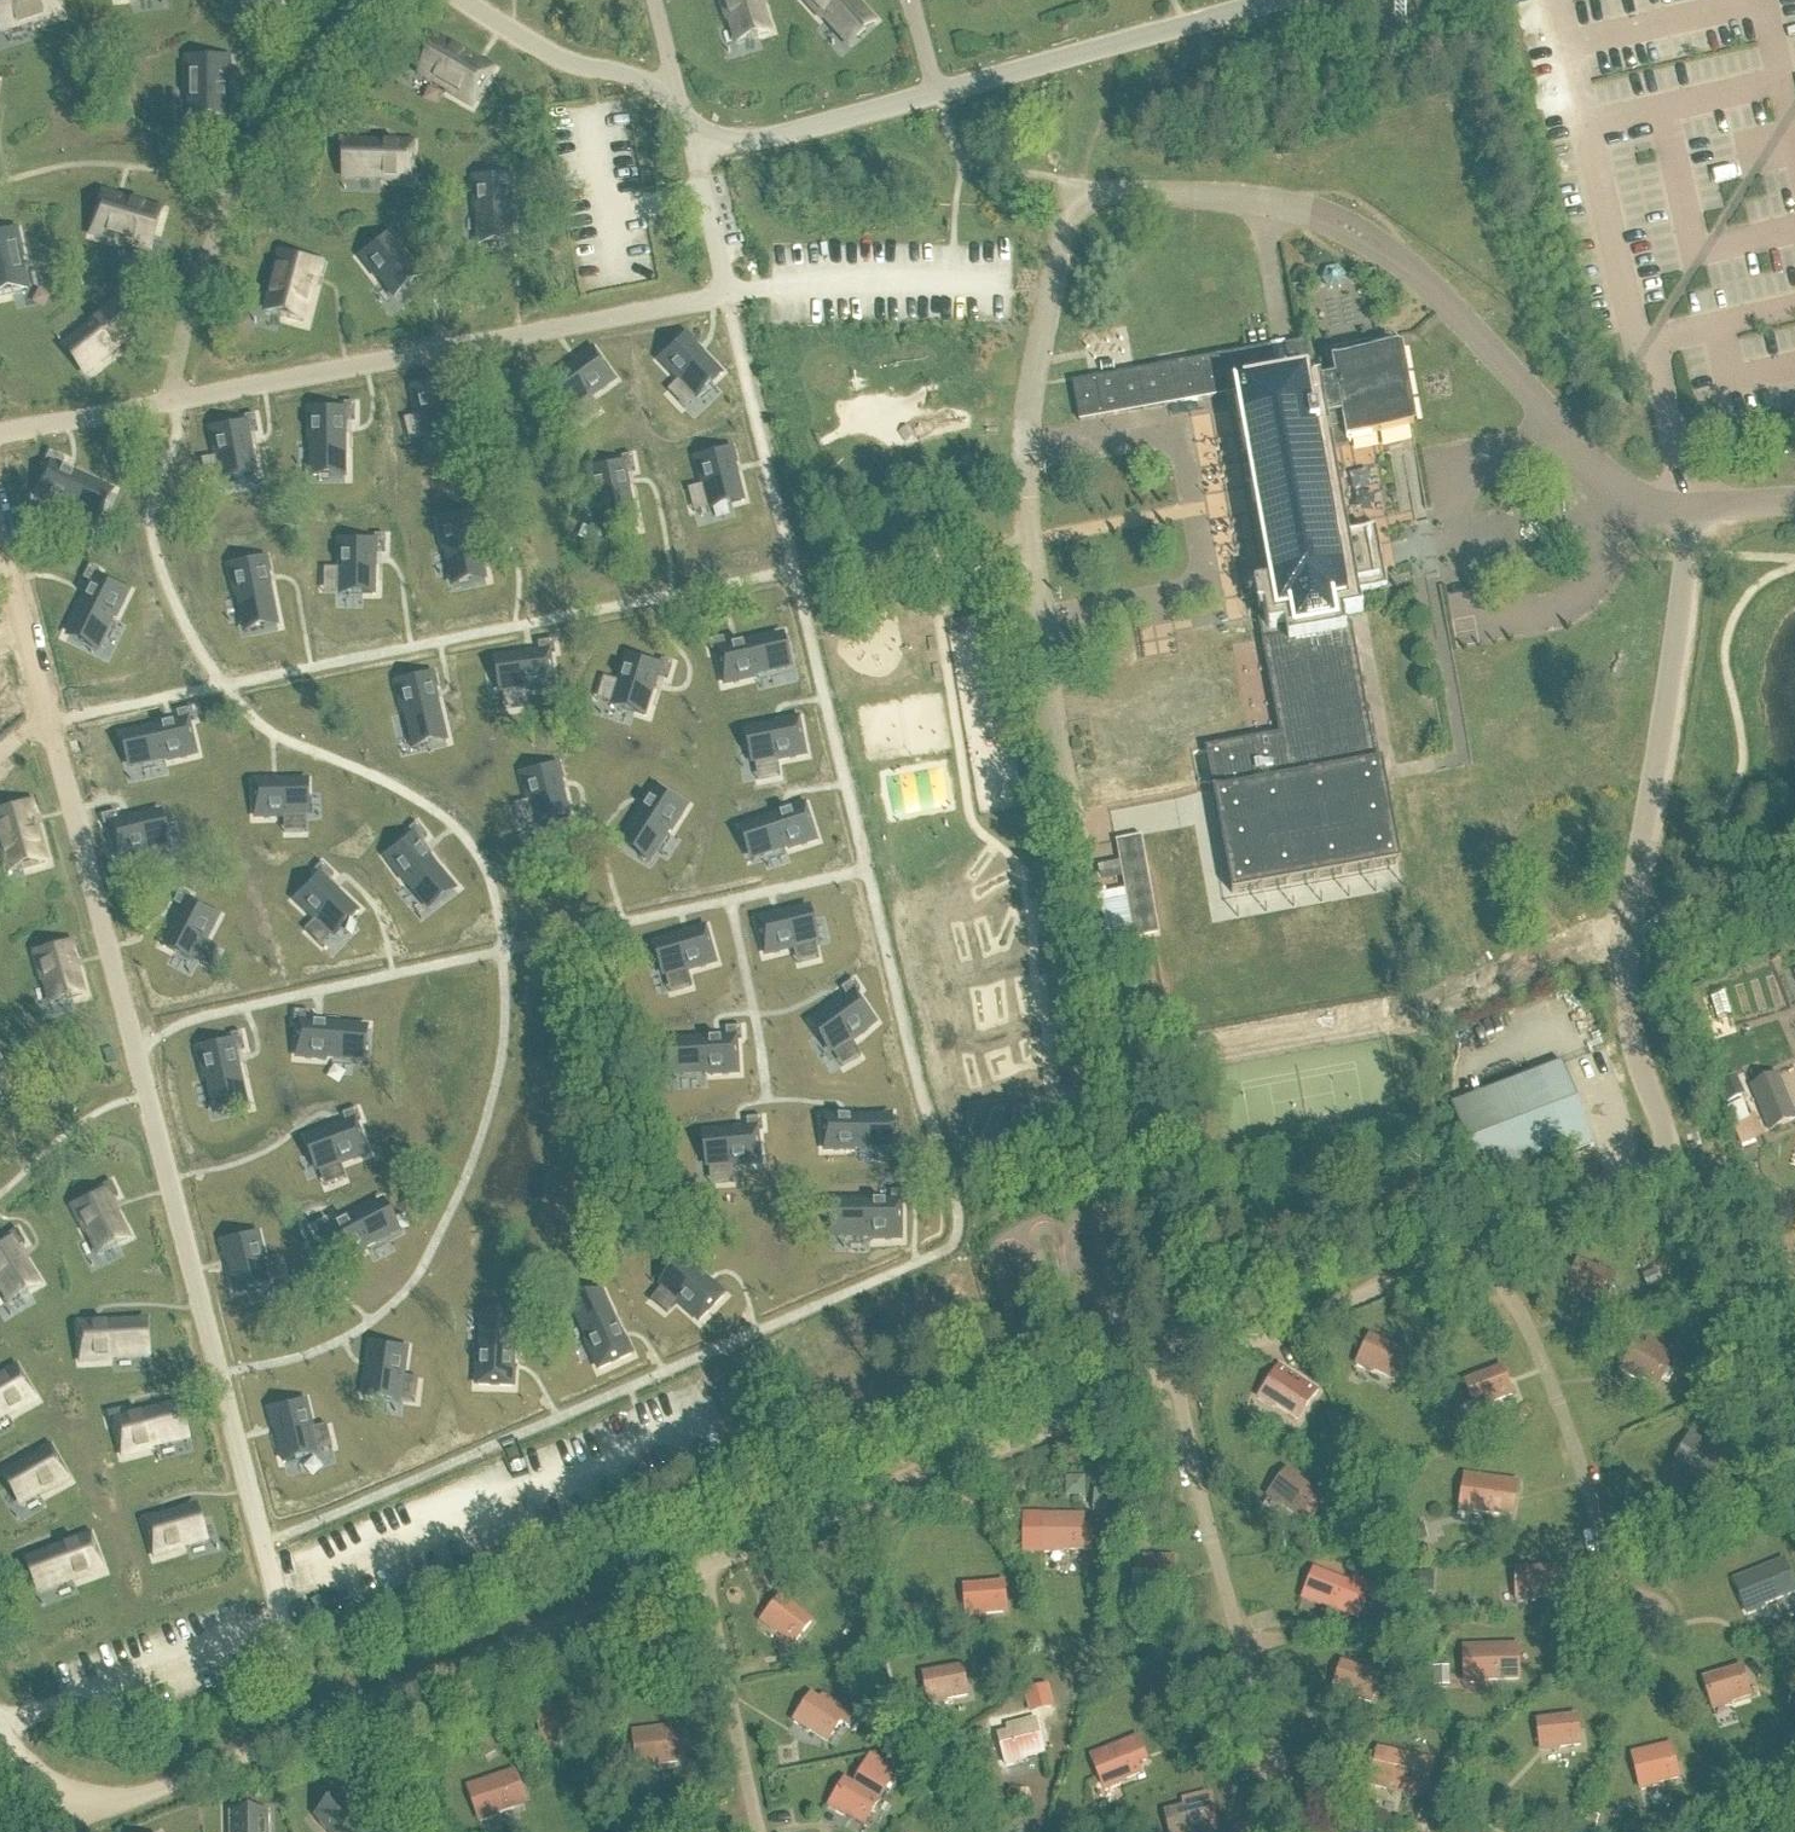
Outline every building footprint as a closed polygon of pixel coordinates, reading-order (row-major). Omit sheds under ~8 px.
[(4,34),(31,25),(61,16),(56,0),(0,0),(0,23),(4,34)] [(731,26),(732,26),(738,44),(769,34),(767,28),(768,28),(759,0),(723,0),(731,26)] [(827,23),(843,40),(867,18),(861,11),(861,10),(852,0),(805,0),(827,23)] [(441,43),(422,76),(446,91),(474,107),(493,73),(454,50),(453,51),(441,43)] [(190,93),(190,121),(228,121),(228,107),(228,61),(189,61),(190,93)] [(358,147),(357,180),(380,181),(413,182),(414,148),(368,146),(368,147),(358,147)] [(510,179),(476,180),(477,213),(478,213),(479,236),(512,235),(511,225),(512,225),(510,179)] [(103,198),(92,235),(123,244),(123,243),(151,251),(161,215),(147,210),(103,198)] [(0,236),(0,298),(28,292),(22,264),(16,233),(0,236)] [(388,237),(362,258),(381,284),(382,283),(394,299),(420,279),(416,273),(388,237)] [(275,287),(268,314),(304,324),(308,310),(309,310),(320,265),(283,255),(274,286),(275,287)] [(1336,290),(1355,280),(1350,269),(1330,279),(1336,290)] [(92,329),(74,344),(94,370),(102,363),(102,364),(138,335),(117,308),(91,329),(92,329)] [(685,339),(661,362),(683,386),(683,385),(697,399),(720,377),(721,378),(722,377),(685,339)] [(1091,382),(1073,385),(1078,411),(1080,424),(1240,395),(1242,410),(1244,409),(1267,538),(1281,616),(1258,620),(1267,668),(1280,737),(1206,751),(1213,790),(1214,795),(1223,847),(1232,896),(1301,884),(1402,865),(1383,764),(1377,765),(1364,693),(1352,627),(1349,627),(1345,607),(1317,450),(1351,444),(1351,443),(1412,432),(1397,353),(1335,364),(1335,362),(1331,363),(1334,382),(1311,386),(1311,385),(1310,386),(1309,382),(1307,382),(1277,388),(1275,377),(1289,374),(1284,345),(1270,347),(1270,349),(1243,354),(1136,374),(1091,382)] [(595,354),(551,385),(552,386),(553,385),(572,411),(588,400),(615,382),(595,354)] [(448,383),(415,391),(422,423),(422,422),(427,441),(458,434),(458,435),(460,435),(450,393),(460,391),(456,376),(446,378),(448,383)] [(312,445),(312,469),(344,469),(344,470),(346,470),(345,422),(356,422),(355,407),(345,407),(345,412),(311,412),(312,445)] [(246,426),(213,432),(219,464),(220,464),(223,483),(255,477),(255,478),(257,478),(249,435),(259,433),(256,418),(245,420),(246,426)] [(731,452),(698,461),(706,492),(711,511),(742,503),(743,504),(744,504),(731,452)] [(51,467),(37,497),(67,511),(67,510),(89,520),(102,491),(103,492),(104,490),(61,471),(65,461),(51,455),(46,465),(51,467)] [(623,465),(590,472),(597,504),(602,527),(634,521),(634,522),(636,522),(626,475),(636,473),(633,458),(622,460),(623,465)] [(473,516),(440,522),(446,554),(449,566),(451,577),(483,571),(483,573),(484,572),(482,561),(475,525),(485,524),(482,508),(472,511),(473,516)] [(1382,569),(1397,567),(1393,517),(1377,519),(1382,569)] [(342,581),(341,595),(373,596),(373,597),(375,597),(375,577),(376,554),(386,554),(386,539),(375,538),(375,544),(342,543),(341,576),(342,576),(342,581)] [(265,561),(232,568),(238,600),(239,603),(243,623),(275,617),(275,618),(276,618),(271,594),(265,561)] [(93,587),(72,630),(74,631),(74,630),(103,644),(114,622),(128,593),(98,578),(100,573),(91,569),(84,583),(93,587)] [(724,641),(709,645),(712,655),(717,653),(725,686),(756,679),(780,673),(772,642),(774,641),(773,640),(727,651),(724,641)] [(505,661),(498,662),(498,663),(499,663),(503,695),(512,694),(523,692),(523,693),(555,688),(550,655),(556,654),(555,651),(554,644),(539,646),(540,652),(540,656),(505,661)] [(620,689),(614,708),(644,717),(644,719),(646,719),(658,678),(668,681),(673,666),(663,663),(661,668),(629,658),(619,689),(620,689)] [(432,677),(399,685),(406,716),(412,740),(443,733),(443,734),(445,733),(432,677)] [(180,725),(133,736),(133,737),(135,737),(142,768),(166,763),(197,756),(190,723),(195,722),(193,712),(178,715),(180,725)] [(1249,722),(1254,737),(1275,730),(1270,714),(1249,722)] [(800,723),(748,733),(748,734),(749,734),(755,766),(774,762),(806,756),(800,723)] [(526,776),(524,776),(532,808),(533,810),(537,827),(568,819),(568,820),(570,820),(557,768),(526,776)] [(308,784),(255,785),(256,819),(288,819),(288,818),(308,818),(307,786),(308,786),(308,784)] [(658,790),(627,839),(628,840),(629,838),(656,856),(669,835),(687,808),(658,790)] [(0,815),(0,842),(1,847),(2,847),(9,875),(46,865),(42,851),(43,851),(31,806),(0,815)] [(806,809),(751,827),(752,829),(753,828),(763,859),(786,851),(786,852),(817,842),(806,809)] [(117,815),(102,819),(105,829),(110,828),(118,861),(149,853),(149,852),(168,847),(161,817),(162,816),(161,815),(119,825),(117,815)] [(413,837),(387,858),(407,883),(422,902),(447,882),(448,883),(449,882),(420,845),(428,838),(418,826),(410,833),(413,837)] [(1115,843),(1134,942),(1160,937),(1141,838),(1115,843)] [(320,878),(296,902),(318,923),(334,938),(356,914),(357,915),(358,914),(327,884),(334,877),(323,866),(316,874),(320,878)] [(183,911),(164,950),(165,950),(165,949),(194,964),(203,947),(205,944),(218,918),(213,916),(188,903),(191,898),(181,893),(174,907),(183,911)] [(1335,928),(1334,917),(1352,916),(1351,899),(1305,902),(1307,930),(1335,928)] [(809,911),(757,924),(766,957),(797,949),(816,944),(808,913),(809,912),(809,911)] [(707,932),(655,946),(656,948),(657,947),(666,978),(685,973),(716,964),(707,932)] [(70,946),(37,955),(46,987),(52,1005),(84,997),(82,991),(82,990),(70,946)] [(848,1000),(812,1025),(813,1026),(814,1025),(833,1052),(849,1040),(849,1041),(875,1022),(856,995),(861,992),(855,983),(842,992),(848,1000)] [(295,1015),(295,1025),(300,1025),(297,1059),(329,1062),(330,1061),(354,1063),(356,1031),(357,1031),(358,1030),(310,1026),(311,1016),(295,1015)] [(727,1041),(679,1044),(679,1046),(681,1046),(683,1078),(707,1076),(707,1077),(739,1075),(737,1041),(742,1041),(742,1030),(726,1031),(727,1041)] [(233,1043),(200,1051),(207,1082),(208,1082),(213,1106),(244,1099),(245,1100),(246,1100),(236,1053),(246,1051),(242,1036),(232,1038),(233,1043)] [(1452,1108),(1483,1191),(1594,1148),(1563,1065),(1452,1108)] [(1770,1128),(1794,1117),(1794,1108),(1780,1069),(1751,1081),(1770,1128)] [(1718,1088),(1727,1109),(1746,1101),(1737,1080),(1718,1088)] [(1760,1133),(1751,1111),(1729,1121),(1738,1142),(1760,1133)] [(347,1127),(307,1142),(307,1144),(308,1143),(320,1173),(338,1167),(368,1156),(357,1124),(361,1122),(358,1112),(343,1118),(347,1127)] [(881,1114),(823,1117),(825,1151),(857,1150),(857,1149),(881,1148),(880,1116),(881,1116),(881,1114)] [(748,1132),(705,1136),(705,1138),(707,1138),(710,1169),(729,1168),(762,1165),(758,1132),(764,1131),(763,1121),(747,1122),(748,1132)] [(105,1194),(75,1209),(89,1238),(90,1238),(96,1249),(98,1255),(128,1240),(125,1234),(126,1234),(110,1202),(119,1198),(112,1185),(103,1189),(105,1194)] [(844,1204),(844,1206),(845,1206),(845,1208),(845,1238),(869,1238),(902,1238),(902,1205),(907,1205),(907,1197),(907,1194),(892,1194),(892,1200),(892,1204),(866,1204),(844,1204)] [(327,1222),(314,1229),(319,1238),(323,1236),(339,1266),(342,1264),(368,1251),(367,1250),(389,1239),(380,1222),(374,1211),(375,1210),(374,1209),(332,1231),(327,1222)] [(0,1249),(0,1287),(10,1304),(39,1287),(35,1281),(36,1281),(17,1250),(26,1245),(18,1233),(10,1238),(12,1242),(0,1249)] [(257,1236),(224,1244),(236,1296),(238,1296),(238,1294),(269,1287),(264,1268),(265,1268),(264,1264),(257,1236)] [(684,1263),(662,1287),(677,1300),(700,1322),(714,1308),(723,1298),(701,1277),(685,1261),(684,1262),(684,1263)] [(1583,1296),(1604,1304),(1614,1278),(1578,1264),(1568,1289),(1583,1295),(1583,1296)] [(1638,1273),(1644,1287),(1658,1281),(1652,1267),(1638,1273)] [(606,1307),(577,1320),(587,1342),(600,1371),(631,1357),(607,1305),(606,1305),(606,1307)] [(125,1325),(79,1328),(81,1363),(114,1361),(114,1360),(137,1359),(135,1326),(125,1326),(125,1325)] [(480,1355),(478,1387),(512,1389),(516,1331),(514,1331),(514,1332),(482,1331),(481,1355),(480,1355)] [(1374,1375),(1375,1372),(1394,1380),(1405,1355),(1370,1338),(1358,1363),(1357,1367),(1374,1375)] [(1673,1357),(1648,1344),(1645,1349),(1636,1344),(1623,1369),(1624,1369),(1622,1373),(1636,1380),(1638,1377),(1658,1387),(1662,1380),(1669,1383),(1673,1374),(1667,1370),(1671,1362),(1673,1357)] [(372,1347),(365,1399),(367,1400),(367,1398),(399,1402),(401,1383),(402,1383),(402,1379),(406,1351),(372,1347)] [(1702,1366),(1704,1380),(1721,1378),(1719,1364),(1702,1366)] [(1317,1391),(1280,1367),(1259,1400),(1273,1409),(1274,1406),(1297,1421),(1317,1391)] [(1466,1383),(1475,1409),(1477,1413),(1494,1406),(1493,1403),(1512,1396),(1502,1370),(1466,1383)] [(8,1417),(8,1418),(36,1401),(18,1371),(0,1382),(0,1422),(8,1417)] [(305,1404),(272,1412),(284,1464),(286,1463),(285,1462),(317,1455),(312,1435),(312,1432),(305,1404)] [(122,1412),(108,1416),(110,1425),(115,1424),(118,1436),(123,1457),(155,1449),(154,1449),(177,1443),(169,1411),(160,1413),(159,1413),(124,1422),(122,1412)] [(1708,1485),(1712,1477),(1727,1485),(1736,1469),(1751,1477),(1759,1462),(1729,1445),(1724,1455),(1690,1436),(1674,1465),(1688,1473),(1687,1473),(1708,1485)] [(12,1474),(7,1478),(23,1507),(40,1497),(69,1481),(52,1452),(12,1474)] [(1287,1473),(1270,1495),(1283,1504),(1283,1505),(1301,1519),(1318,1496),(1287,1473)] [(1476,1519),(1498,1522),(1500,1513),(1513,1515),(1517,1490),(1465,1482),(1459,1519),(1475,1521),(1476,1519)] [(1092,1490),(1090,1510),(1105,1511),(1107,1491),(1092,1490)] [(189,1512),(145,1525),(155,1558),(186,1549),(186,1548),(204,1543),(195,1511),(189,1513),(189,1512)] [(1025,1516),(1025,1551),(1045,1551),(1045,1555),(1061,1555),(1061,1551),(1091,1552),(1091,1529),(1083,1529),(1083,1516),(1025,1516)] [(1333,1527),(1345,1536),(1352,1526),(1339,1517),(1333,1527)] [(1402,1527),(1406,1542),(1424,1538),(1420,1523),(1402,1527)] [(1143,1528),(1140,1542),(1159,1546),(1162,1532),(1143,1528)] [(49,1556),(39,1559),(51,1590),(73,1582),(73,1583),(103,1571),(91,1539),(48,1555),(49,1556)] [(1173,1559),(1144,1558),(1144,1564),(1134,1564),(1134,1591),(1134,1592),(1134,1596),(1150,1596),(1150,1593),(1173,1593),(1173,1565),(1173,1559)] [(1771,1567),(1744,1578),(1746,1583),(1737,1587),(1747,1612),(1748,1616),(1764,1610),(1763,1607),(1783,1599),(1771,1567)] [(1516,1571),(1517,1598),(1517,1602),(1536,1602),(1536,1599),(1556,1598),(1556,1570),(1516,1571)] [(1314,1572),(1304,1597),(1319,1603),(1319,1604),(1340,1612),(1343,1606),(1361,1613),(1371,1586),(1353,1579),(1350,1586),(1314,1572)] [(1429,1574),(1415,1574),(1415,1593),(1430,1593),(1429,1574)] [(983,1615),(1006,1613),(1004,1585),(965,1589),(967,1616),(983,1615)] [(815,1597),(827,1607),(834,1598),(822,1588),(815,1597)] [(776,1631),(794,1645),(811,1623),(781,1599),(764,1621),(776,1631)] [(907,1608),(908,1619),(922,1619),(921,1607),(907,1608)] [(1383,1607),(1378,1620),(1388,1624),(1393,1611),(1383,1607)] [(1481,1680),(1481,1682),(1519,1681),(1518,1652),(1517,1647),(1464,1648),(1464,1654),(1465,1681),(1466,1681),(1466,1680),(1481,1680)] [(1379,1677),(1342,1664),(1334,1690),(1349,1696),(1371,1703),(1379,1677)] [(1447,1687),(1446,1667),(1431,1668),(1431,1687),(1447,1687)] [(967,1697),(962,1669),(924,1676),(929,1703),(945,1700),(945,1701),(967,1697)] [(1704,1681),(1714,1711),(1730,1707),(1729,1704),(1750,1698),(1742,1670),(1704,1681)] [(849,1730),(856,1719),(823,1698),(820,1703),(811,1697),(796,1720),(794,1723),(810,1733),(811,1731),(828,1743),(840,1724),(849,1730)] [(1021,1701),(1006,1704),(1009,1719),(1024,1716),(1021,1701)] [(576,1708),(538,1716),(544,1743),(559,1740),(582,1736),(576,1708)] [(1557,1749),(1580,1746),(1577,1713),(1538,1717),(1541,1750),(1557,1748),(1557,1749)] [(1043,1755),(1035,1721),(1007,1728),(1009,1734),(999,1737),(1006,1768),(1023,1764),(1022,1760),(1043,1755)] [(673,1729),(634,1734),(639,1771),(655,1769),(655,1766),(677,1763),(676,1755),(687,1754),(685,1734),(674,1735),(673,1729)] [(501,1754),(492,1737),(479,1744),(487,1760),(501,1754)] [(1120,1783),(1140,1775),(1137,1766),(1147,1762),(1137,1738),(1091,1757),(1105,1793),(1121,1786),(1120,1783)] [(1632,1755),(1640,1788),(1641,1788),(1642,1791),(1658,1787),(1658,1784),(1678,1780),(1671,1746),(1632,1755)] [(1425,1790),(1432,1763),(1424,1761),(1388,1753),(1378,1750),(1378,1756),(1371,1782),(1372,1783),(1371,1787),(1386,1790),(1387,1787),(1409,1792),(1410,1787),(1425,1790)] [(845,1782),(829,1808),(844,1817),(845,1814),(864,1826),(896,1772),(879,1762),(871,1775),(864,1770),(854,1787),(845,1782)] [(317,1818),(329,1831),(364,1831),(370,1827),(357,1812),(374,1797),(350,1769),(329,1787),(339,1799),(317,1818)] [(516,1772),(468,1788),(479,1820),(480,1819),(481,1823),(496,1818),(495,1815),(516,1808),(514,1800),(524,1796),(516,1772)] [(1170,1831),(1211,1831),(1204,1805),(1166,1814),(1170,1831)] [(1469,1825),(1479,1826),(1480,1811),(1471,1810),(1469,1825)] [(267,1815),(233,1815),(233,1831),(267,1831),(267,1815)]
